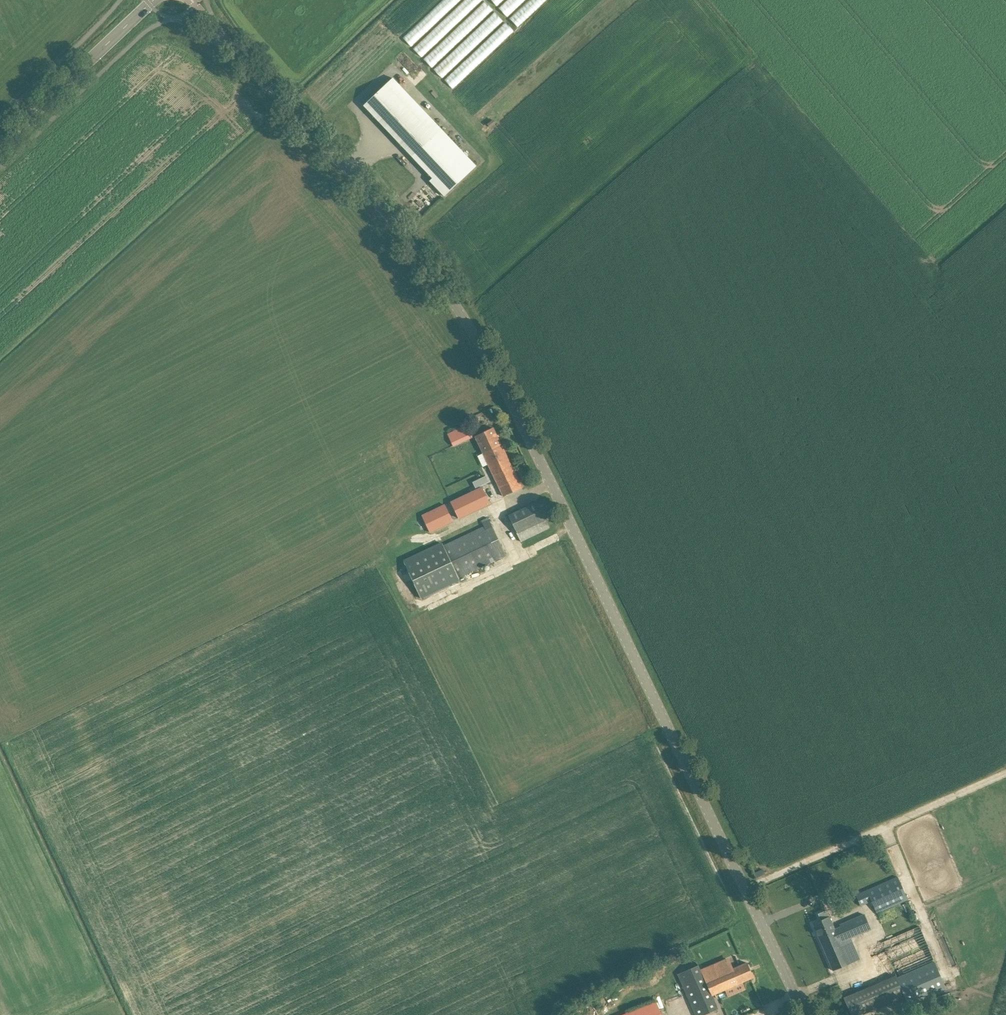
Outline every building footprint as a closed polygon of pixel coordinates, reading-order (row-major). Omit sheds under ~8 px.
[(402,37),(411,46),(461,0),(442,0),(402,37)] [(412,48),(422,58),(422,57),(432,68),(442,77),(504,19),(495,9),(494,10),(485,0),(464,0),(412,48)] [(524,0),(505,0),(498,6),(506,16),(524,0)] [(452,88),(514,30),(506,21),(444,79),(452,88)] [(406,92),(393,78),(364,105),(412,157),(437,133),(402,96),(406,92)] [(437,133),(412,157),(432,178),(430,181),(444,196),(476,166),(441,129),(437,133)] [(448,433),(454,446),(473,437),(467,424),(448,433)] [(493,428),(475,437),(489,467),(508,458),(493,428)] [(508,458),(489,467),(504,496),(522,488),(508,458)] [(479,479),(482,484),(488,481),(486,476),(479,479)] [(481,487),(450,502),(458,520),(490,505),(489,504),(488,500),(481,487)] [(509,514),(521,541),(541,532),(550,528),(546,519),(552,516),(544,498),(535,503),(509,514)] [(444,505),(422,516),(430,533),(453,522),(444,505)] [(441,542),(403,560),(422,600),(460,582),(458,578),(506,555),(491,523),(443,546),(441,542)] [(943,902),(946,901),(949,898),(952,894),(953,890),(953,884),(951,879),(947,875),(942,872),(936,871),(930,873),(925,877),(922,881),(921,886),(922,891),(924,896),(927,900),(932,903),(938,904),(943,902)] [(873,903),(878,915),(908,902),(899,878),(857,896),(861,907),(873,903)] [(822,944),(833,970),(859,959),(850,937),(870,928),(864,914),(849,921),(849,922),(844,925),(848,933),(822,944)] [(829,916),(813,923),(822,944),(848,933),(844,925),(835,929),(829,916)] [(934,960),(919,926),(867,948),(881,982),(934,960)] [(731,987),(725,972),(732,969),(728,959),(701,971),(698,965),(678,974),(696,1014),(703,1014),(717,1009),(711,995),(731,987)] [(732,969),(725,972),(731,987),(753,977),(747,962),(732,969)] [(934,962),(896,977),(908,1005),(946,989),(934,962)] [(656,1002),(625,1014),(661,1014),(656,1002)]
